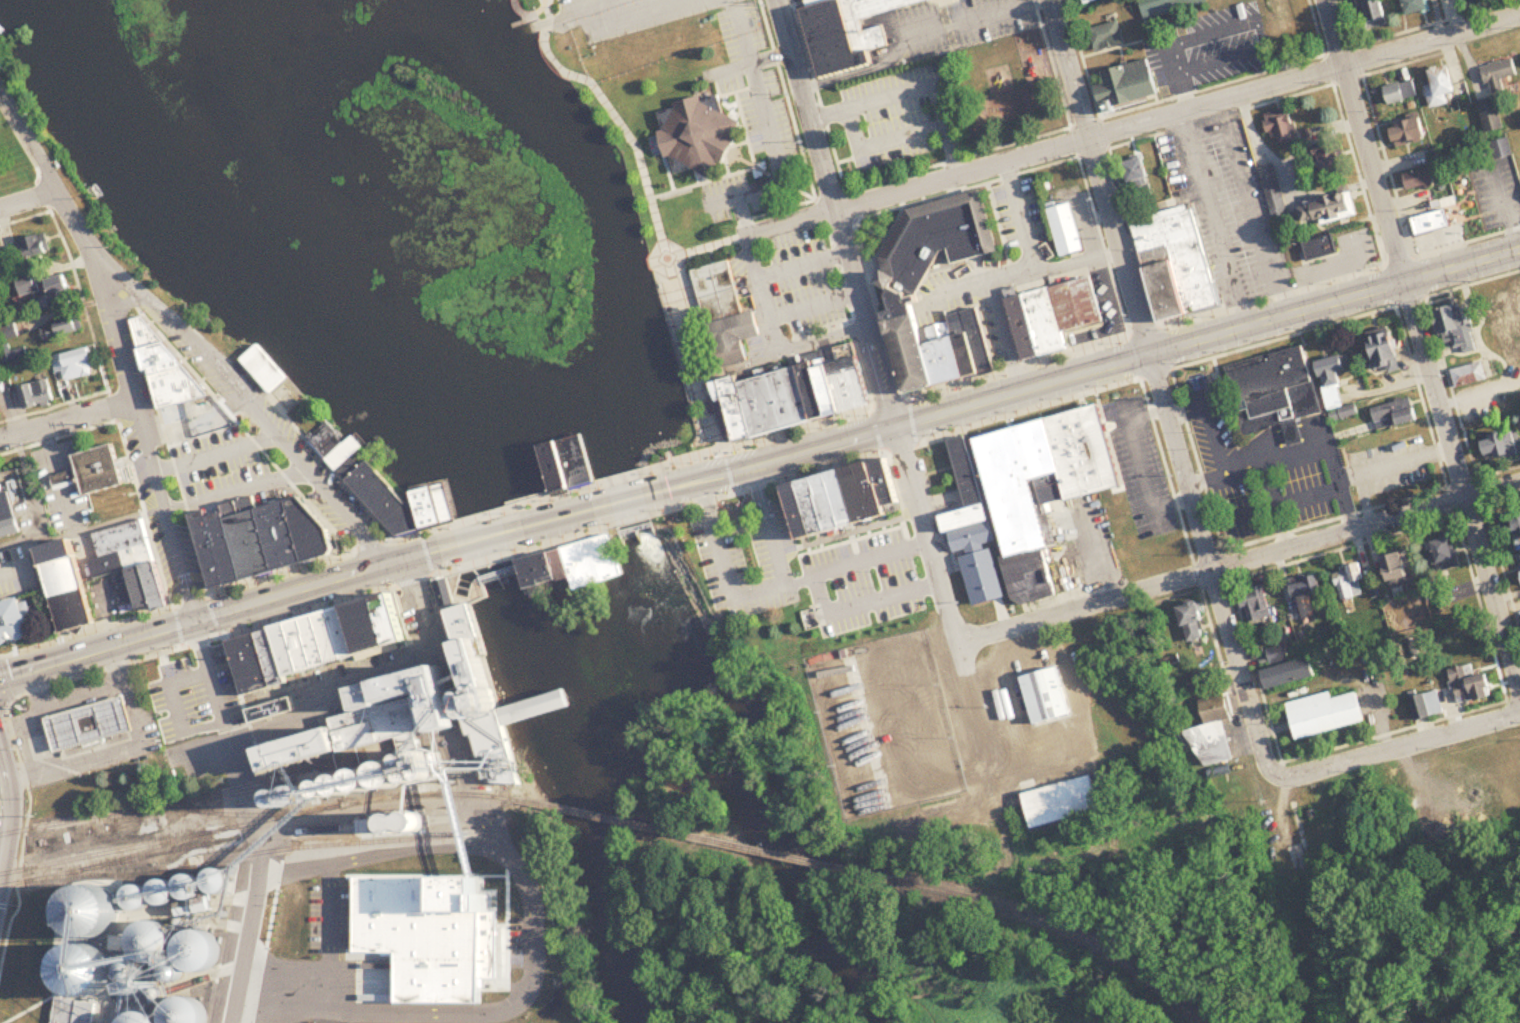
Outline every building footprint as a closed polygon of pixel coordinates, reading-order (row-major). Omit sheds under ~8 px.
[(931,0),(804,0),(822,76),(864,67),(860,53),(889,46),(885,26),(864,31),(861,17),(931,0)] [(1209,3),(1208,0),(1140,0),(1146,21),(1209,3)] [(1364,30),(1388,24),(1382,0),(1356,0),(1364,30)] [(1407,17),(1431,10),(1428,0),(1402,0),(1407,17)] [(1096,51),(1125,45),(1120,22),(1091,28),(1096,51)] [(1481,67),(1486,85),(1519,75),(1513,58),(1481,67)] [(1161,97),(1151,59),(1103,72),(1107,84),(1097,87),(1103,111),(1161,97)] [(1432,108),(1450,103),(1448,95),(1458,92),(1450,64),(1431,69),(1435,83),(1426,86),(1432,108)] [(1386,87),(1391,105),(1418,97),(1414,80),(1386,87)] [(652,108),(657,127),(652,129),(660,158),(664,157),(668,174),(689,169),(703,177),(720,149),(735,122),(721,115),(712,92),(698,96),(696,92),(667,101),(668,104),(652,108)] [(1505,129),(1496,96),(1478,100),(1486,134),(1505,129)] [(1278,149),(1302,139),(1288,106),(1264,116),(1278,149)] [(1424,117),(1391,127),(1398,147),(1430,137),(1424,117)] [(1482,143),(1485,160),(1513,156),(1510,139),(1482,143)] [(1308,164),(1323,180),(1344,159),(1329,143),(1308,164)] [(1137,204),(1156,198),(1143,159),(1125,165),(1137,204)] [(1259,169),(1272,220),(1288,216),(1276,165),(1259,169)] [(1411,191),(1439,183),(1435,166),(1407,175),(1411,191)] [(900,210),(871,259),(878,278),(887,274),(893,286),(895,294),(903,292),(909,293),(932,252),(939,250),(944,264),(990,251),(972,189),(900,210)] [(1298,205),(1304,228),(1358,214),(1352,191),(1298,205)] [(1073,204),(1049,210),(1060,258),(1084,252),(1073,204)] [(1220,309),(1193,205),(1154,216),(1155,221),(1135,226),(1161,324),(1220,309)] [(1452,225),(1445,208),(1413,220),(1420,238),(1452,225)] [(52,254),(46,234),(8,245),(14,265),(52,254)] [(1311,263),(1337,254),(1331,235),(1305,244),(1311,263)] [(684,271),(722,260),(736,309),(698,320),(684,271)] [(75,302),(64,268),(44,274),(48,289),(40,292),(35,275),(16,281),(23,301),(18,303),(23,318),(75,302)] [(878,278),(887,274),(893,286),(885,290),(878,278)] [(1025,362),(1069,351),(1065,333),(1105,324),(1094,278),(1010,299),(1025,362)] [(878,313),(900,392),(914,388),(929,384),(907,305),(914,303),(912,295),(903,292),(895,294),(893,286),(885,290),(882,295),(887,311),(878,313)] [(1518,324),(1519,324),(1519,290),(1502,294),(1508,317),(1495,320),(1506,366),(1519,362),(1519,334),(1518,324)] [(698,320),(710,365),(747,355),(743,339),(756,336),(748,306),(736,309),(698,320)] [(1435,311),(1444,349),(1461,344),(1463,355),(1478,352),(1467,307),(1457,309),(1456,306),(1435,311)] [(138,310),(199,374),(192,377),(200,387),(184,392),(191,421),(164,429),(129,312),(138,310)] [(44,342),(80,331),(74,314),(38,325),(44,342)] [(1404,370),(1398,343),(1394,344),(1392,334),(1370,339),(1377,369),(1389,366),(1391,373),(1404,370)] [(3,350),(23,343),(30,364),(10,371),(3,350)] [(838,358),(742,381),(742,376),(723,381),(737,441),(873,409),(858,344),(836,349),(838,358)] [(1227,366),(1244,435),(1323,416),(1307,347),(1227,366)] [(56,374),(64,372),(66,382),(97,374),(90,348),(52,357),(56,374)] [(1331,422),(1359,415),(1357,405),(1346,408),(1338,373),(1348,371),(1344,356),(1317,363),(1331,422)] [(1488,380),(1483,362),(1451,372),(1457,390),(1488,380)] [(14,379),(29,375),(33,388),(47,383),(52,400),(23,409),(14,379)] [(1419,421),(1413,398),(1372,409),(1378,432),(1419,421)] [(979,438),(1008,558),(1004,559),(1016,606),(1088,588),(1076,541),(1058,545),(1052,519),(1072,514),(1069,501),(1123,488),(1104,407),(979,438)] [(1486,462),(1519,456),(1519,436),(1519,432),(1482,439),(1486,462)] [(336,447),(325,455),(338,472),(368,449),(356,433),(337,448),(336,447)] [(951,442),(968,511),(941,517),(945,535),(950,534),(955,554),(995,543),(969,438),(951,442)] [(125,485),(114,445),(73,455),(77,471),(53,477),(56,489),(85,482),(94,517),(108,514),(102,491),(125,485)] [(404,546),(444,513),(438,507),(423,519),(373,460),(348,480),(404,546)] [(894,519),(892,508),(902,506),(893,462),(791,484),(803,539),(894,519)] [(299,482),(327,512),(337,544),(206,587),(180,504),(243,486),(251,493),(299,482)] [(23,533),(15,505),(11,491),(0,494),(0,539),(23,533)] [(1519,537),(1519,515),(1506,520),(1512,539),(1519,537)] [(144,519),(91,533),(98,557),(89,560),(94,579),(129,569),(141,612),(167,605),(144,519)] [(96,624),(71,539),(38,549),(63,633),(96,624)] [(521,559),(528,588),(575,577),(576,584),(618,575),(609,539),(521,559)] [(1461,567),(1450,539),(1433,545),(1444,573),(1461,567)] [(1416,585),(1406,552),(1384,559),(1393,591),(1416,585)] [(1336,571),(1342,603),(1364,598),(1361,583),(1367,582),(1364,566),(1336,571)] [(1301,620),(1317,617),(1312,597),(1325,593),(1321,576),(1292,583),(1301,620)] [(453,590),(450,579),(438,583),(441,594),(453,590)] [(1271,618),(1266,587),(1243,590),(1248,622),(1271,618)] [(35,636),(23,595),(0,602),(0,646),(35,636)] [(411,646),(399,598),(228,639),(242,697),(291,685),(289,675),(411,646)] [(1179,607),(1189,643),(1209,637),(1198,601),(1179,607)] [(505,707),(482,604),(454,610),(470,687),(421,698),(418,685),(389,692),(386,682),(355,689),(360,713),(334,718),(337,731),(265,746),(270,770),(426,736),(429,750),(477,740),(483,768),(516,761),(508,724),(574,709),(570,692),(505,707)] [(1289,657),(1287,645),(1267,649),(1270,661),(1289,657)] [(1265,670),(1269,689),(1319,677),(1315,658),(1265,670)] [(1450,670),(1455,705),(1494,698),(1491,676),(1476,678),(1474,666),(1450,670)] [(1074,716),(1062,668),(1024,677),(1036,725),(1074,716)] [(1411,699),(1417,721),(1445,714),(1439,691),(1411,699)] [(46,716),(56,752),(137,729),(127,693),(46,716)] [(1334,699),(1332,693),(1289,703),(1297,740),(1367,723),(1359,693),(1334,699)] [(1239,771),(1228,722),(1236,721),(1229,694),(1203,700),(1208,726),(1191,730),(1203,779),(1239,771)] [(1024,793),(1032,828),(1102,812),(1094,777),(1024,793)] [(382,987),(385,962),(379,961),(390,884),(401,886),(398,907),(391,909),(389,926),(463,936),(463,937),(491,929),(470,846),(385,834),(378,879),(316,871),(315,878),(293,875),(290,892),(309,894),(304,931),(292,934),(271,931),(269,948),(298,952),(293,990),(337,996),(339,982),(382,987)] [(175,927),(146,925),(143,964),(173,965),(175,927)] [(96,1004),(55,998),(51,1022),(93,1022),(96,1004)]
